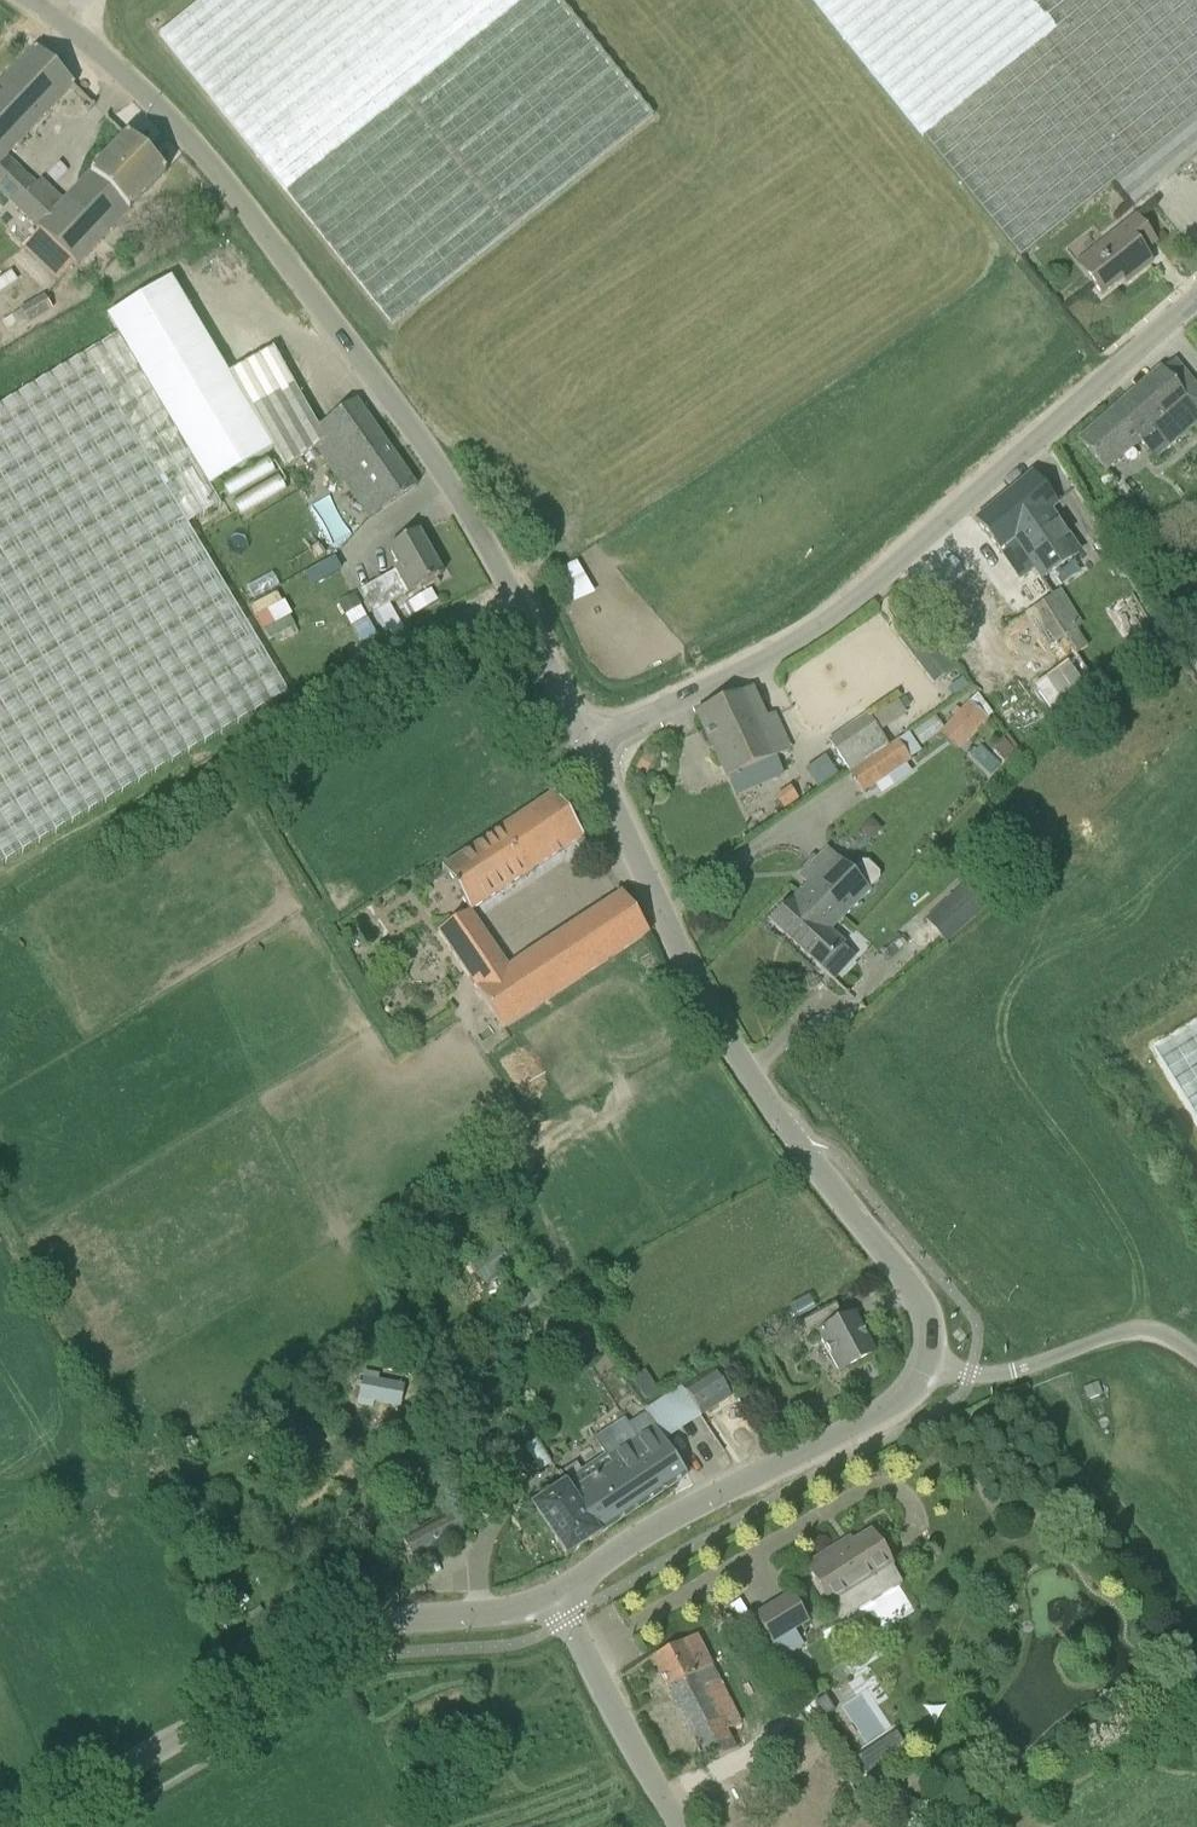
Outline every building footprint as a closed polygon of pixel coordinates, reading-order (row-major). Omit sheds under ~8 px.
[(159,36),(393,326),(653,116),(559,0),(203,0),(159,36)] [(1114,183),(1133,207),(1196,156),(1196,0),(811,0),(1020,259),(1114,183)] [(0,87),(0,194),(37,230),(62,204),(40,183),(36,186),(7,158),(74,87),(72,84),(72,85),(64,77),(38,52),(36,50),(0,87)] [(127,137),(62,204),(37,230),(75,266),(163,176),(164,176),(166,174),(164,172),(163,172),(129,140),(129,139),(127,137)] [(1076,265),(1101,297),(1131,273),(1135,277),(1152,264),(1143,253),(1155,243),(1135,218),(1076,265)] [(251,409),(249,411),(228,377),(170,280),(149,292),(106,318),(117,336),(0,406),(0,867),(288,694),(187,526),(220,506),(209,488),(274,449),(251,409)] [(43,296),(19,310),(28,325),(52,311),(43,296)] [(358,475),(383,511),(416,488),(356,402),(318,429),(293,386),(273,351),(228,377),(249,411),(251,409),(274,449),(285,469),(316,448),(342,486),(358,475)] [(1103,472),(1139,441),(1154,458),(1196,421),(1196,390),(1187,399),(1161,369),(1077,442),(1103,472)] [(1029,527),(1013,540),(1041,581),(1079,554),(1048,511),(1056,505),(1031,475),(1000,501),(1018,522),(1023,519),(1029,527)] [(975,522),(976,523),(1000,552),(1013,540),(1029,527),(1023,519),(1018,522),(1000,501),(975,522)] [(408,595),(443,576),(418,533),(388,550),(397,566),(393,569),(395,572),(360,592),(373,614),(408,595)] [(576,561),(550,575),(567,606),(593,592),(576,561)] [(438,602),(430,590),(407,604),(414,616),(438,602)] [(278,591),(250,605),(266,639),(294,625),(278,591)] [(354,595),(337,604),(344,617),(361,607),(354,595)] [(1041,604),(1024,615),(1047,649),(1063,639),(1041,604)] [(477,636),(468,621),(466,617),(455,623),(466,642),(477,636)] [(918,625),(906,634),(941,680),(952,670),(918,625)] [(1033,688),(1051,714),(1086,689),(1067,663),(1033,688)] [(752,691),(697,714),(727,779),(789,750),(773,716),(764,720),(752,691)] [(987,720),(969,703),(968,703),(960,712),(955,718),(952,721),(971,738),(987,720)] [(891,706),(879,714),(885,724),(898,716),(891,706)] [(867,713),(827,740),(849,774),(889,746),(867,713)] [(911,762),(910,760),(921,752),(908,734),(889,746),(849,774),(863,795),(911,762)] [(1015,753),(1003,741),(992,752),(1004,764),(1015,753)] [(655,761),(645,754),(636,770),(645,776),(655,761)] [(816,787),(835,774),(824,759),(805,772),(816,787)] [(469,911),(438,933),(462,969),(504,1032),(648,935),(649,934),(621,894),(509,970),(470,913),(583,837),(573,822),(571,818),(575,816),(575,815),(575,814),(574,815),(572,811),(573,811),(572,810),(571,810),(567,812),(554,794),(442,870),(469,911)] [(869,893),(868,892),(879,881),(879,873),(868,862),(860,862),(850,873),(825,849),(800,876),(807,883),(843,918),(869,893)] [(925,923),(948,946),(992,907),(971,882),(925,923)] [(820,970),(844,944),(830,932),(843,918),(807,883),(770,924),(820,970)] [(1155,1055),(1196,1123),(1196,1029),(1155,1055)] [(529,1291),(531,1294),(533,1298),(539,1306),(548,1300),(537,1285),(529,1291)] [(541,1309),(533,1298),(531,1294),(519,1302),(528,1317),(541,1309)] [(836,1305),(798,1325),(806,1342),(818,1335),(839,1375),(875,1355),(854,1315),(844,1320),(836,1305)] [(589,1334),(583,1326),(579,1329),(584,1337),(589,1334)] [(713,1370),(683,1389),(701,1417),(731,1397),(713,1370)] [(362,1379),(357,1406),(372,1409),(373,1404),(400,1409),(404,1386),(378,1381),(379,1376),(373,1375),(363,1373),(362,1379)] [(659,1393),(648,1377),(634,1386),(645,1402),(659,1393)] [(571,1480),(566,1484),(600,1535),(687,1477),(653,1426),(655,1424),(648,1413),(642,1417),(630,1426),(627,1421),(625,1419),(595,1439),(596,1440),(606,1457),(582,1473),(577,1465),(566,1472),(571,1480)] [(538,1440),(528,1425),(516,1433),(526,1447),(538,1440)] [(532,1507),(567,1558),(600,1535),(566,1484),(532,1507)] [(453,1512),(402,1540),(413,1562),(465,1534),(453,1512)] [(901,1583),(891,1566),(871,1533),(853,1545),(850,1540),(806,1568),(840,1621),(901,1583)] [(372,1542),(377,1552),(388,1546),(384,1536),(372,1542)] [(280,1544),(271,1547),(277,1561),(294,1554),(288,1537),(279,1541),(280,1544)] [(385,1581),(398,1573),(390,1558),(377,1566),(385,1581)] [(346,1597),(340,1586),(329,1592),(336,1603),(346,1597)] [(790,1592),(753,1615),(771,1645),(809,1622),(790,1592)] [(653,1659),(707,1766),(736,1751),(726,1732),(740,1725),(695,1637),(653,1659)] [(825,1697),(813,1705),(822,1719),(834,1711),(825,1697)] [(433,1748),(444,1743),(438,1726),(426,1730),(433,1748)] [(865,1747),(854,1755),(867,1775),(879,1767),(865,1747)]
